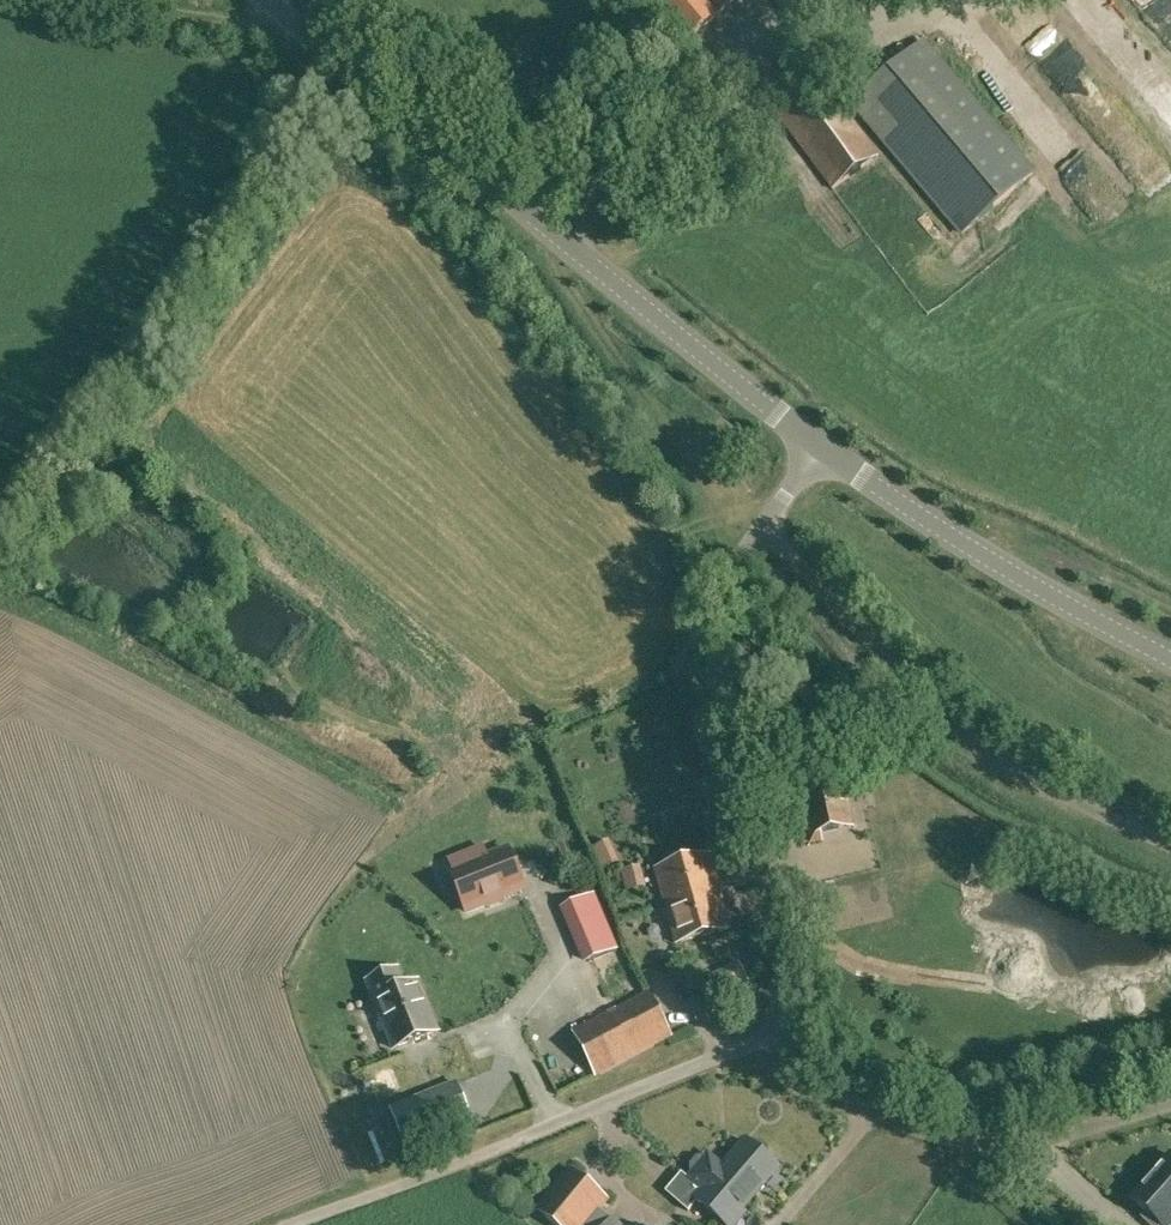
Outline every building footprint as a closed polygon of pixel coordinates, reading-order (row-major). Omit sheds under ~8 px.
[(687,41),(727,9),(738,0),(652,0),(687,41)] [(1033,173),(923,43),(852,103),(963,233),(1033,173)] [(832,191),(879,156),(815,66),(765,100),(832,191)] [(810,836),(832,830),(850,826),(837,773),(796,783),(810,836)] [(466,912),(524,889),(508,850),(488,858),(484,847),(465,855),(469,865),(451,873),(466,912)] [(666,908),(720,892),(717,883),(719,882),(711,855),(655,871),(666,908)] [(730,929),(720,892),(666,908),(676,944),(730,929)] [(592,896),(559,911),(584,965),(617,951),(592,896)] [(709,978),(718,997),(748,982),(738,963),(709,978)] [(368,983),(395,1049),(437,1032),(417,983),(404,989),(397,971),(368,983)] [(672,1036),(649,992),(573,1032),(596,1076),(672,1036)] [(471,1119),(463,1098),(457,1083),(430,1094),(390,1110),(404,1145),(471,1119)] [(602,1118),(625,1108),(621,1099),(598,1108),(602,1118)] [(751,1146),(747,1142),(723,1169),(709,1157),(705,1161),(702,1158),(697,1158),(690,1166),(690,1171),(694,1174),(688,1181),(703,1193),(687,1211),(688,1212),(697,1201),(726,1224),(728,1224),(777,1168),(765,1158),(768,1154),(768,1148),(760,1141),(755,1142),(751,1146)] [(1132,1199),(1146,1213),(1142,1218),(1150,1224),(1169,1224),(1170,1223),(1170,1155),(1132,1199)] [(570,1169),(536,1210),(554,1224),(586,1224),(607,1199),(570,1169)] [(617,1215),(610,1224),(633,1224),(617,1215)]
